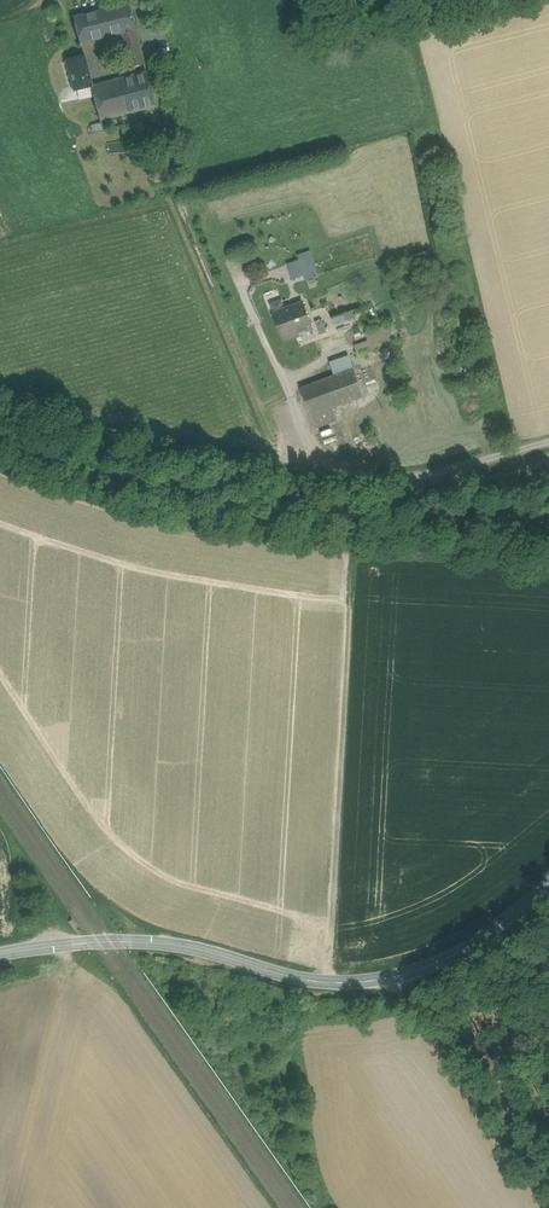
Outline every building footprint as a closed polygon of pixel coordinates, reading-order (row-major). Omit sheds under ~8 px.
[(135,31),(128,4),(73,17),(80,45),(121,34),(135,31)] [(144,64),(135,31),(121,34),(130,68),(144,64)] [(84,55),(65,60),(73,91),(91,88),(92,86),(84,55)] [(146,72),(121,78),(131,112),(155,106),(146,72)] [(121,78),(92,86),(91,88),(100,120),(131,112),(121,78)] [(107,142),(108,151),(130,150),(130,141),(107,142)] [(286,262),(291,280),(317,272),(310,249),(296,254),(297,259),(286,262)] [(274,314),(283,339),(312,329),(303,303),(274,314)] [(334,323),(344,320),(342,314),(332,317),(334,323)] [(319,334),(326,332),(321,318),(315,320),(319,334)] [(354,369),(300,388),(313,425),(336,417),(335,407),(364,396),(354,369)]
